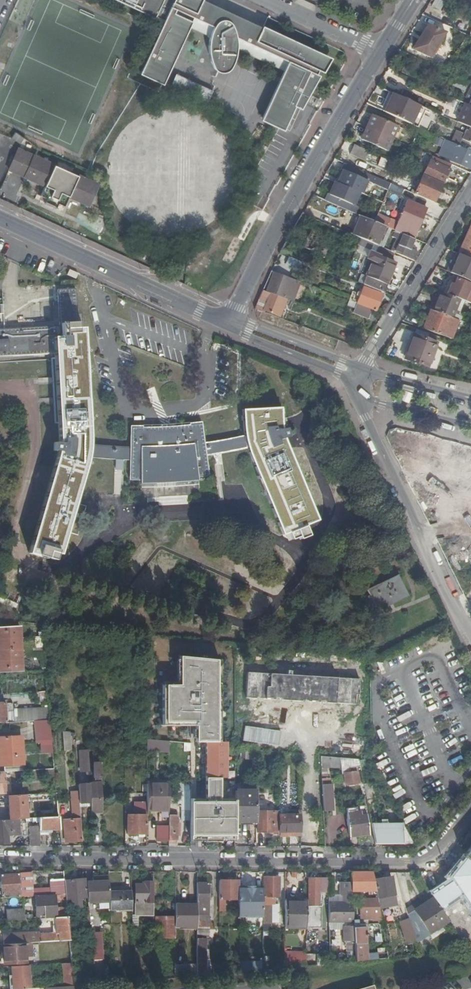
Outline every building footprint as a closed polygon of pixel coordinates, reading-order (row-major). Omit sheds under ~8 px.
[(119,0),(153,15),(154,15),(163,19),(154,38),(141,69),(162,79),(168,65),(179,42),(191,15),(211,24),(209,29),(208,35),(207,41),(207,48),(208,53),(210,60),(212,64),(217,69),(220,71),(225,71),(227,69),(232,64),(234,61),(237,55),(238,50),(238,43),(238,36),(246,39),(290,59),(281,81),(265,116),(286,125),(296,103),(303,106),(319,71),(316,69),(324,51),(292,36),(263,23),(262,27),(232,14),(202,0),(119,0)] [(444,2),(440,0),(433,0),(430,5),(439,10),(444,2)] [(413,48),(415,49),(429,24),(428,23),(413,48)] [(429,24),(415,49),(442,62),(457,37),(429,24)] [(414,71),(406,68),(404,72),(412,76),(414,71)] [(170,82),(200,96),(205,83),(175,70),(170,82)] [(411,81),(397,75),(391,86),(406,92),(411,81)] [(462,78),(458,88),(466,91),(470,82),(462,78)] [(205,83),(200,96),(207,99),(212,86),(205,83)] [(421,104),(394,92),(384,111),(411,123),(421,104)] [(467,103),(458,122),(468,127),(470,127),(470,128),(470,105),(467,103)] [(367,126),(392,137),(397,125),(372,114),(367,126)] [(387,150),(392,137),(367,126),(361,139),(387,150)] [(460,145),(463,139),(455,135),(452,142),(460,145)] [(461,146),(460,145),(452,142),(447,139),(444,146),(455,152),(451,161),(469,168),(470,164),(470,160),(469,160),(470,154),(470,152),(460,147),(461,146)] [(370,150),(355,144),(350,153),(366,160),(370,150)] [(3,169),(21,177),(31,155),(12,147),(3,169)] [(31,155),(21,177),(38,185),(33,195),(39,198),(38,201),(50,207),(51,204),(57,206),(63,196),(81,204),(91,183),(31,155)] [(452,165),(433,156),(424,175),(443,183),(452,165)] [(329,193),(326,200),(356,213),(359,206),(355,205),(361,192),(364,193),(369,180),(375,182),(378,176),(345,162),(343,168),(345,169),(339,182),(336,181),(331,194),(329,193)] [(443,183),(424,175),(415,193),(435,202),(443,183)] [(390,184),(387,190),(400,195),(402,189),(390,184)] [(399,232),(413,238),(416,230),(418,231),(428,209),(408,200),(395,230),(399,232)] [(351,234),(354,235),(362,216),(359,215),(351,234)] [(391,220),(378,215),(376,221),(385,226),(388,227),(391,220)] [(354,235),(361,238),(377,245),(385,226),(376,221),(362,216),(354,235)] [(334,233),(315,225),(306,247),(325,256),(334,233)] [(459,254),(460,254),(469,258),(470,259),(470,230),(459,254)] [(410,249),(415,239),(413,238),(399,232),(397,236),(402,238),(395,252),(415,260),(418,252),(410,249)] [(382,246),(379,254),(391,260),(395,252),(382,246)] [(362,274),(359,282),(384,292),(396,262),(391,260),(379,254),(376,253),(367,276),(362,274)] [(469,258),(460,254),(451,273),(470,281),(470,259),(469,258)] [(303,262),(290,256),(286,264),(300,269),(303,262)] [(275,271),(268,292),(286,299),(293,301),(300,281),(275,271)] [(447,293),(462,299),(470,303),(470,284),(458,279),(455,285),(452,283),(447,293)] [(358,303),(357,303),(373,310),(373,309),(376,310),(383,294),(364,286),(361,295),(353,292),(350,300),(358,303)] [(14,354),(55,352),(57,377),(58,400),(60,423),(59,441),(56,441),(55,449),(59,449),(58,454),(47,492),(30,552),(47,557),(47,556),(55,558),(57,552),(61,553),(88,461),(89,455),(131,459),(130,478),(141,479),(141,482),(166,482),(179,481),(199,479),(198,477),(209,475),(207,455),(226,452),(237,450),(248,448),(253,462),(260,478),(283,534),(318,519),(303,483),(288,446),(285,437),(288,437),(286,428),(283,428),(281,416),(281,407),(243,409),(244,423),(245,435),(236,437),(228,438),(205,442),(202,421),(190,423),(174,424),(152,425),(132,424),(131,445),(109,445),(91,443),(91,432),(88,387),(88,386),(84,326),(78,326),(76,287),(58,288),(60,324),(0,328),(0,355),(14,354)] [(264,290),(261,296),(264,297),(270,300),(266,310),(279,315),(286,299),(268,292),(264,290)] [(447,293),(441,291),(434,310),(454,318),(462,299),(447,293)] [(264,297),(259,309),(265,312),(266,310),(270,300),(264,297)] [(357,303),(355,308),(354,312),(370,318),(373,310),(357,303)] [(434,310),(432,309),(424,328),(447,337),(450,329),(454,318),(434,310)] [(459,320),(454,318),(450,329),(454,331),(459,320)] [(437,342),(415,334),(406,359),(429,367),(437,342)] [(470,493),(470,464),(413,451),(406,478),(470,493)] [(148,582),(162,589),(177,560),(162,553),(148,582)] [(227,562),(224,572),(237,575),(239,565),(227,562)] [(392,599),(394,603),(409,596),(399,574),(368,590),(376,607),(386,602),(392,599)] [(8,599),(19,603),(22,596),(11,592),(8,599)] [(19,603),(8,599),(0,595),(0,608),(1,606),(15,612),(19,603)] [(21,648),(19,626),(0,627),(0,649),(21,648)] [(21,648),(0,649),(0,672),(22,671),(21,648)] [(235,821),(235,799),(233,799),(233,801),(220,801),(221,777),(227,777),(227,741),(220,741),(220,660),(180,655),(179,684),(162,684),(162,725),(196,725),(196,741),(206,741),(206,777),(206,798),(206,801),(191,801),(191,802),(190,810),(190,838),(205,838),(205,841),(221,841),(221,838),(235,839),(235,821)] [(360,679),(248,672),(247,697),(257,697),(257,700),(258,700),(262,700),(263,700),(263,698),(275,699),(275,701),(276,701),(281,702),(281,699),(302,700),(302,703),(307,703),(308,701),(311,701),(311,700),(316,701),(319,702),(319,704),(320,704),(325,704),(326,702),(346,703),(346,704),(347,706),(351,706),(352,706),(352,704),(355,704),(356,694),(359,694),(360,679)] [(49,707),(13,709),(13,702),(0,702),(0,722),(34,720),(39,720),(50,720),(49,707)] [(51,730),(50,720),(39,720),(41,742),(42,751),(53,750),(51,730)] [(23,765),(21,737),(0,738),(0,766),(5,766),(23,765)] [(169,741),(147,741),(147,751),(169,751),(169,741)] [(256,759),(256,749),(246,748),(245,759),(256,759)] [(89,770),(88,750),(80,750),(81,771),(89,770)] [(341,767),(340,758),(320,756),(321,763),(330,763),(331,767),(341,767)] [(361,768),(359,759),(340,758),(341,767),(341,771),(347,770),(347,764),(358,765),(358,768),(361,768)] [(359,781),(357,771),(344,773),(346,783),(359,781)] [(364,782),(367,803),(376,802),(372,781),(364,782)] [(91,802),(92,812),(103,811),(102,782),(90,783),(91,802)] [(79,784),(79,790),(80,802),(91,802),(90,783),(79,784)] [(147,783),(147,802),(147,809),(169,809),(169,784),(147,783)] [(322,784),(324,810),(333,810),(331,784),(325,784),(322,784)] [(72,840),(83,839),(80,802),(79,790),(71,791),(73,819),(64,820),(65,842),(71,841),(72,840)] [(235,821),(256,821),(256,790),(235,790),(235,799),(235,821)] [(27,818),(26,794),(9,795),(11,819),(17,819),(27,818)] [(127,833),(147,833),(147,809),(147,802),(135,802),(135,815),(128,815),(127,833)] [(190,810),(191,802),(181,802),(181,810),(190,810)] [(47,814),(44,803),(36,806),(39,816),(47,814)] [(190,810),(181,810),(181,819),(190,819),(190,810)] [(273,835),(278,835),(278,812),(258,811),(257,831),(273,831),(273,835)] [(280,831),(300,831),(299,815),(292,815),(291,812),(288,812),(288,815),(280,814),(280,831)] [(346,813),(349,835),(369,833),(367,815),(358,816),(357,812),(346,813)] [(169,815),(169,840),(177,840),(177,815),(169,815)] [(60,828),(59,816),(39,817),(40,826),(40,832),(48,831),(48,828),(60,828)] [(11,819),(0,820),(0,843),(8,843),(8,834),(18,834),(17,819),(11,819)] [(371,822),(375,842),(413,843),(402,823),(371,822)] [(40,832),(40,826),(29,826),(30,846),(40,846),(40,832)] [(264,841),(264,833),(255,833),(255,841),(264,841)] [(372,872),(350,872),(350,882),(351,891),(367,891),(368,893),(371,893),(371,891),(375,891),(373,880),(372,874),(372,872)] [(3,896),(20,895),(19,874),(1,875),(3,896)] [(20,895),(21,896),(28,896),(28,891),(32,891),(32,883),(27,882),(27,874),(19,874),(20,895)] [(90,882),(90,902),(110,902),(109,891),(108,876),(89,876),(90,882)] [(373,880),(375,891),(376,896),(379,908),(396,905),(391,876),(373,880)] [(66,895),(67,900),(70,899),(71,907),(79,906),(79,898),(86,898),(84,879),(68,877),(68,880),(65,880),(66,894),(66,895)] [(263,899),(262,915),(262,917),(262,930),(270,930),(270,904),(273,904),(274,897),(279,897),(279,877),(264,877),(264,897),(263,896),(263,899)] [(326,878),(309,877),(308,904),(318,904),(318,889),(326,890),(326,878)] [(66,894),(65,880),(51,880),(52,894),(66,894)] [(239,880),(219,880),(219,910),(224,910),(224,899),(238,899),(238,895),(239,895),(239,880)] [(153,915),(153,881),(144,882),(144,884),(135,884),(135,915),(153,915)] [(197,882),(197,904),(197,913),(207,913),(207,906),(200,906),(200,903),(207,903),(207,882),(197,882)] [(342,901),(328,901),(328,922),(342,922),(343,929),(344,941),(354,941),(353,929),(351,891),(350,882),(340,882),(340,896),(342,896),(342,901)] [(254,886),(241,886),(241,895),(241,917),(249,917),(249,915),(262,915),(263,899),(263,888),(257,888),(257,892),(254,892),(254,886)] [(451,888),(433,899),(445,916),(463,904),(451,888)] [(131,891),(109,891),(110,902),(110,909),(132,909),(131,891)] [(67,900),(66,895),(36,897),(37,916),(38,916),(57,915),(58,917),(68,917),(67,908),(57,908),(57,901),(67,900)] [(379,908),(376,896),(358,896),(360,918),(370,917),(370,914),(374,914),(374,919),(381,919),(379,908)] [(416,940),(447,920),(445,916),(433,899),(432,897),(406,910),(408,918),(415,938),(416,940)] [(306,900),(284,900),(284,928),(306,928),(306,900)] [(197,904),(175,904),(175,916),(175,927),(196,927),(196,925),(197,913),(197,904)] [(7,910),(8,920),(25,919),(24,910),(7,910)] [(90,928),(94,984),(103,983),(102,958),(100,927),(94,927),(93,913),(89,913),(90,928)] [(207,913),(197,913),(196,925),(210,925),(207,913)] [(175,927),(175,916),(155,917),(155,938),(175,937),(175,927)] [(68,917),(58,917),(56,918),(57,933),(39,934),(40,942),(70,939),(69,930),(69,925),(68,917)] [(415,938),(408,918),(399,921),(406,941),(415,938)] [(353,929),(354,941),(355,961),(377,959),(377,953),(369,954),(366,955),(365,928),(353,929)] [(197,965),(197,974),(209,973),(208,968),(206,968),(205,937),(207,937),(207,930),(197,930),(197,965)] [(4,944),(25,943),(24,933),(4,934),(4,944)] [(26,958),(25,943),(4,944),(5,963),(26,962),(26,958)] [(306,964),(306,952),(290,952),(290,966),(306,964)] [(29,965),(12,966),(12,970),(8,970),(10,988),(19,988),(31,988),(29,965)] [(174,966),(175,977),(197,975),(197,974),(197,965),(174,966)] [(74,986),(73,973),(73,974),(66,974),(67,986),(74,986)]
